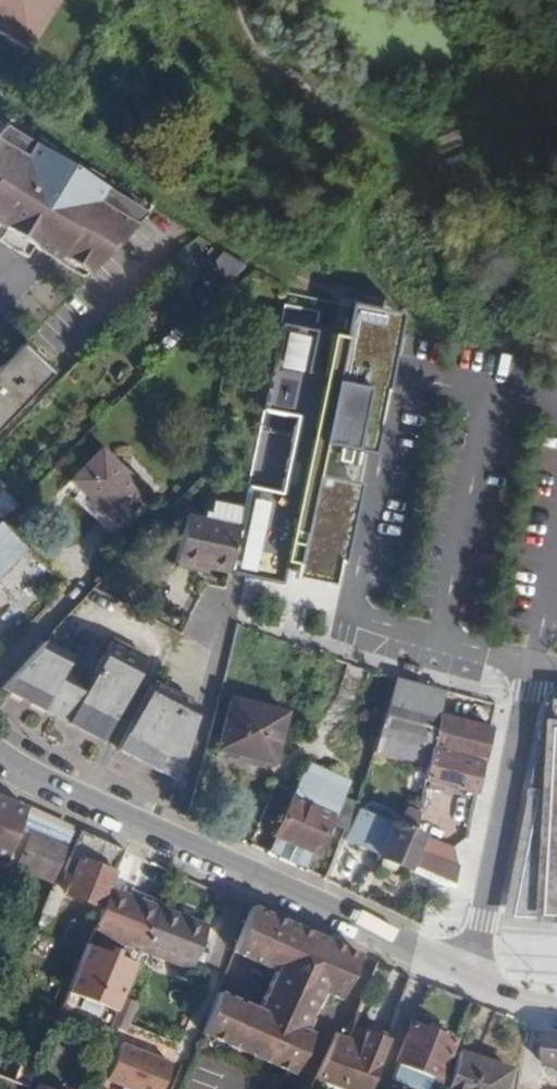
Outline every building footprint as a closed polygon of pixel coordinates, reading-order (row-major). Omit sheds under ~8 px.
[(29,61),(46,34),(42,31),(61,0),(0,0),(0,44),(29,61)] [(9,117),(0,111),(0,126),(9,117)] [(0,126),(0,241),(25,257),(32,245),(82,277),(151,205),(9,117),(0,126)] [(177,265),(228,292),(244,262),(193,235),(177,265)] [(355,302),(352,319),(393,327),(368,449),(381,451),(408,313),(355,302)] [(230,558),(229,565),(281,575),(285,554),(295,556),(294,564),(343,573),(347,556),(362,478),(325,470),(330,441),(350,445),(348,457),(358,459),(360,447),(368,449),(393,327),(352,319),(349,336),(336,334),(327,377),(305,373),(313,329),(276,322),(239,513),(230,558)] [(0,363),(0,412),(5,407),(10,411),(45,373),(16,346),(0,363)] [(0,412),(0,421),(10,411),(5,407),(0,412)] [(71,478),(81,488),(117,522),(147,491),(101,447),(71,478)] [(367,479),(362,478),(347,556),(352,557),(367,479)] [(117,522),(81,488),(74,497),(110,530),(117,522)] [(176,547),(230,558),(239,513),(187,502),(176,547)] [(29,547),(0,519),(0,520),(0,577),(29,547)] [(0,683),(0,686),(57,716),(79,684),(59,673),(67,656),(40,641),(0,683)] [(79,684),(57,716),(100,739),(142,665),(105,646),(83,685),(79,684)] [(441,687),(394,676),(388,694),(372,748),(427,764),(430,747),(481,763),(488,726),(436,712),(441,687)] [(146,685),(115,746),(175,778),(193,709),(146,685)] [(231,697),(217,744),(272,760),(285,712),(231,697)] [(430,747),(427,764),(424,779),(475,793),(481,763),(430,747)] [(519,910),(546,911),(547,898),(556,898),(556,752),(543,835),(534,833),(519,910)] [(306,760),(292,794),(331,812),(338,795),(345,778),(336,772),(306,760)] [(292,794),(268,848),(307,865),(331,812),(292,794)] [(20,812),(21,809),(7,801),(0,819),(0,863),(20,812)] [(356,805),(342,832),(359,840),(371,812),(356,805)] [(377,853),(408,866),(409,866),(417,848),(422,833),(413,830),(417,811),(404,806),(401,825),(390,820),(377,853)] [(8,877),(10,873),(14,875),(19,866),(52,879),(70,832),(20,812),(0,863),(0,874),(8,877)] [(120,854),(122,850),(79,830),(63,871),(70,874),(63,893),(100,907),(107,887),(120,854)] [(417,848),(409,866),(451,884),(456,870),(459,868),(417,848)] [(409,866),(408,866),(395,892),(445,921),(449,909),(454,886),(451,884),(409,866)] [(20,877),(10,902),(25,908),(35,883),(20,877)] [(49,886),(40,911),(48,914),(58,890),(49,886)] [(107,887),(100,907),(90,930),(104,937),(122,893),(107,887)] [(140,947),(156,905),(122,893),(104,937),(120,942),(114,956),(84,946),(66,993),(114,1012),(121,994),(140,947)] [(268,910),(251,903),(233,950),(248,957),(268,910)] [(156,905),(140,947),(190,969),(208,925),(156,905)] [(216,992),(201,1031),(250,1053),(291,1070),(308,1034),(299,1028),(293,1026),(297,1019),(302,1021),(315,995),(309,992),(311,986),(318,988),(337,998),(359,952),(268,910),(248,957),(273,970),(255,1009),(216,992)] [(15,964),(28,931),(0,919),(0,938),(3,940),(0,947),(0,958),(15,964)] [(309,992),(315,995),(318,988),(311,986),(309,992)] [(121,994),(114,1012),(129,1018),(137,1000),(121,994)] [(293,1026),(299,1028),(302,1021),(297,1019),(293,1026)] [(452,1037),(409,1021),(395,1060),(437,1075),(452,1037)] [(347,1088),(368,1088),(387,1037),(353,1023),(348,1036),(337,1032),(331,1043),(315,1077),(347,1088)] [(544,1065),(556,1066),(556,1031),(548,1030),(544,1065)] [(105,1081),(123,1088),(164,1088),(173,1065),(122,1043),(105,1081)] [(441,1088),(501,1088),(508,1069),(456,1050),(441,1088)]
